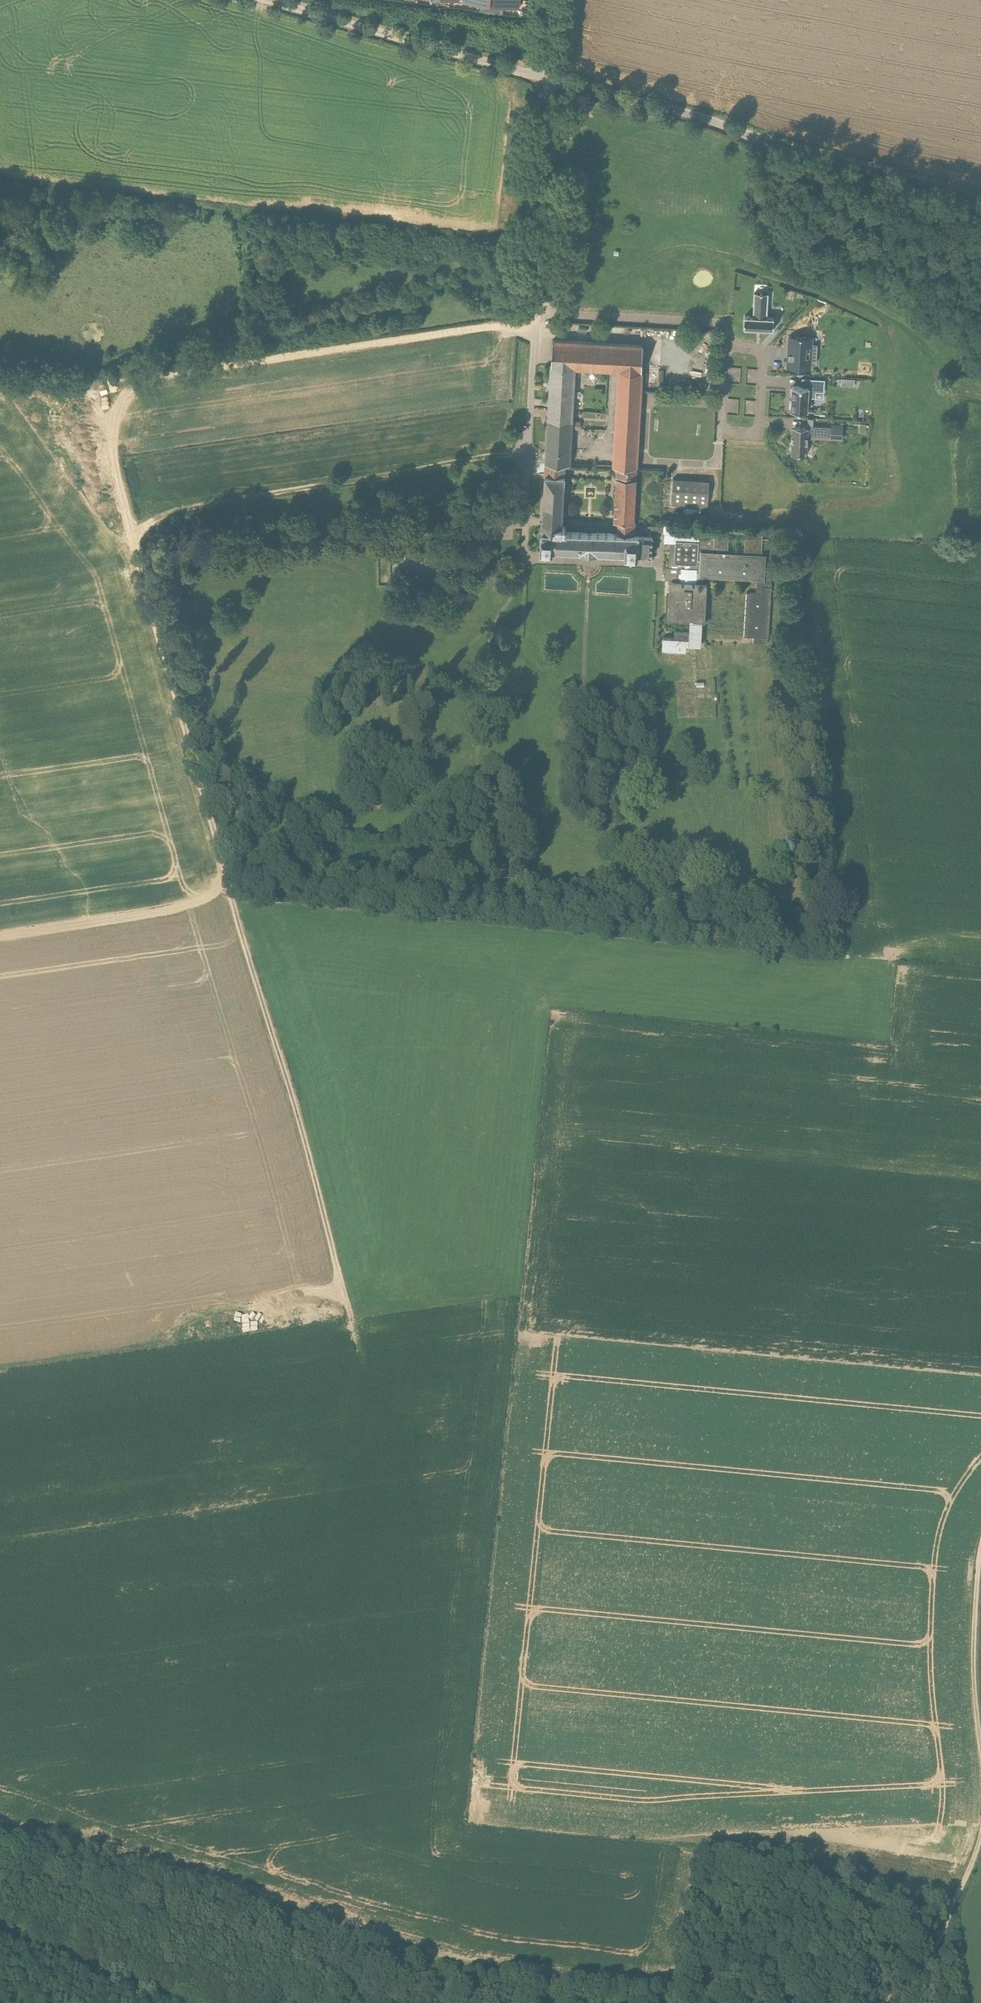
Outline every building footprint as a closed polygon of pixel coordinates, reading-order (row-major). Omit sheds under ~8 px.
[(520,8),(521,0),(459,0),(520,8)] [(773,329),(774,318),(767,317),(768,293),(754,293),(753,317),(745,316),(744,328),(773,329)] [(788,351),(789,351),(788,360),(788,368),(810,369),(810,362),(816,362),(817,345),(811,345),(812,337),(805,337),(804,336),(804,337),(797,336),(796,336),(790,336),(789,350),(789,351),(788,351)] [(639,429),(641,386),(642,368),(643,345),(553,340),(551,367),(550,384),(549,410),(547,452),(557,453),(556,461),(546,460),(546,463),(566,465),(571,465),(574,412),(575,384),(576,369),(617,371),(616,385),(612,467),(616,468),(637,469),(637,451),(639,429)] [(802,387),(793,386),(792,401),(790,400),(789,408),(791,408),(791,410),(798,411),(798,413),(805,413),(805,411),(807,411),(808,398),(816,398),(816,392),(824,392),(825,380),(807,379),(802,378),(802,387)] [(854,380),(841,379),(841,386),(854,387),(854,380)] [(807,436),(831,437),(832,427),(813,426),(812,426),(808,426),(808,427),(807,427),(795,427),(793,429),(792,443),(790,446),(792,447),(792,448),(791,448),(790,451),(792,452),(791,454),(792,454),(801,454),(807,450),(807,436)] [(565,476),(566,465),(546,463),(543,518),(553,519),(552,526),(542,526),(541,551),(553,551),(553,549),(626,553),(625,556),(637,557),(637,555),(651,556),(653,536),(650,536),(650,530),(666,531),(665,541),(671,542),(671,545),(669,568),(666,568),(666,579),(670,579),(670,582),(669,604),(670,604),(670,607),(668,607),(668,619),(690,620),(689,632),(674,631),(674,638),(663,637),(662,649),(686,651),(686,645),(701,645),(702,621),(705,621),(707,584),(705,584),(705,578),(757,581),(756,593),(747,592),(744,636),(754,637),(753,643),(767,643),(767,637),(769,637),(772,582),(771,582),(771,573),(767,573),(768,553),(758,552),(758,549),(762,549),(762,541),(759,541),(759,538),(757,538),(757,537),(758,537),(756,536),(755,536),(752,535),(749,536),(747,536),(747,537),(748,537),(748,538),(746,538),(745,552),(728,551),(729,537),(699,535),(699,537),(674,536),(675,528),(635,526),(635,522),(634,522),(637,469),(616,468),(613,522),(618,522),(617,533),(565,531),(565,527),(562,527),(565,476)] [(673,506),(709,507),(710,479),(674,478),(673,506)]
